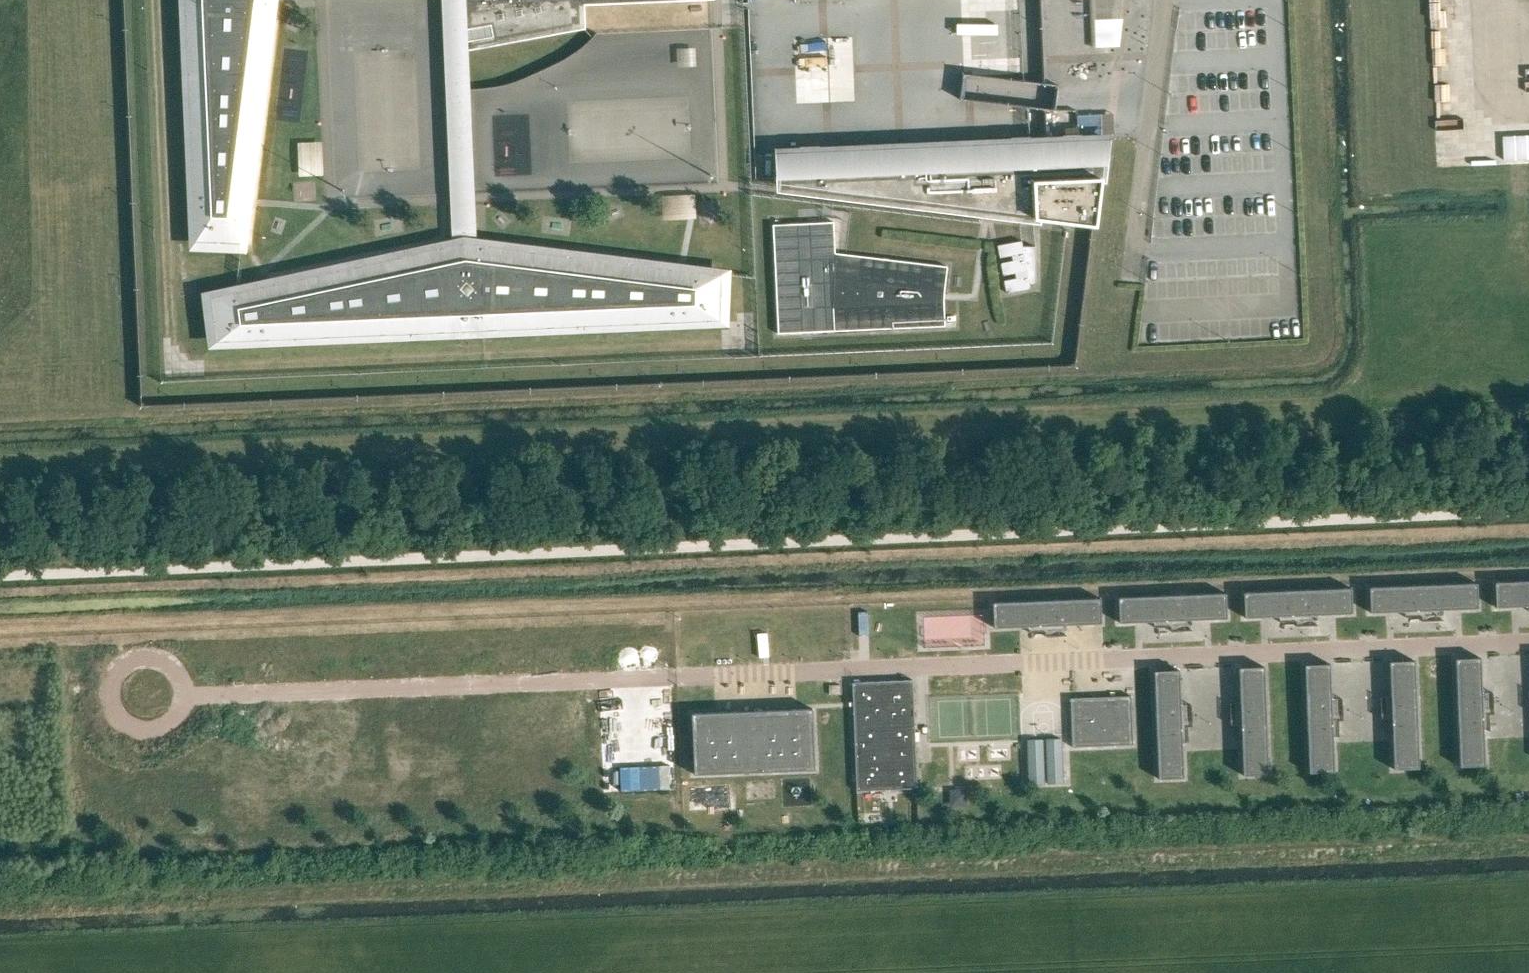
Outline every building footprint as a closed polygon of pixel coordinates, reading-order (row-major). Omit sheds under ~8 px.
[(195,241),(241,243),(271,0),(185,0),(195,241)] [(468,50),(585,30),(584,5),(706,0),(466,0),(468,50)] [(1092,47),(1117,46),(1122,0),(1091,0),(1092,47)] [(835,76),(798,77),(799,102),(854,100),(852,58),(834,58),(835,76)] [(1048,137),(775,148),(776,192),(1042,224),(1043,217),(1069,220),(1096,224),(1101,224),(1111,134),(1048,137)] [(300,141),(302,175),(326,173),(325,140),(300,141)] [(664,218),(698,217),(697,193),(664,194),(664,218)] [(833,222),(773,225),(778,334),(946,326),(945,301),(945,291),(948,267),(835,253),(833,222)] [(1021,241),(998,246),(1000,258),(1012,255),(1013,261),(1001,263),(1003,275),(1015,273),(1016,279),(1004,281),(1006,292),(1030,288),(1029,283),(1035,282),(1035,247),(1023,247),(1021,241)] [(721,275),(464,242),(211,297),(216,342),(719,321),(721,275)] [(1500,584),(1501,609),(1528,607),(1528,583),(1500,584)] [(1481,585),(1374,589),(1375,614),(1482,609),(1481,585)] [(1355,589),(1248,594),(1249,618),(1356,614),(1355,589)] [(1229,594),(1122,599),(1123,623),(1230,619),(1229,594)] [(1102,599),(995,604),(996,628),(1103,624),(1102,599)] [(1481,660),(1458,661),(1462,768),(1487,767),(1483,660),(1481,660)] [(1417,662),(1392,663),(1396,770),(1421,769),(1417,662)] [(1331,666),(1306,667),(1311,774),(1336,773),(1331,666)] [(1266,668),(1241,669),(1245,776),(1270,776),(1266,668)] [(1180,672),(1156,673),(1160,780),(1185,779),(1180,672)] [(914,682),(854,684),(858,792),(918,789),(914,682)] [(1134,745),(1132,697),(1071,699),(1073,748),(1134,745)] [(816,771),(814,711),(694,715),(696,775),(816,771)] [(1043,740),(1027,741),(1029,785),(1045,784),(1043,740)] [(1061,740),(1045,740),(1047,784),(1063,783),(1061,740)]
